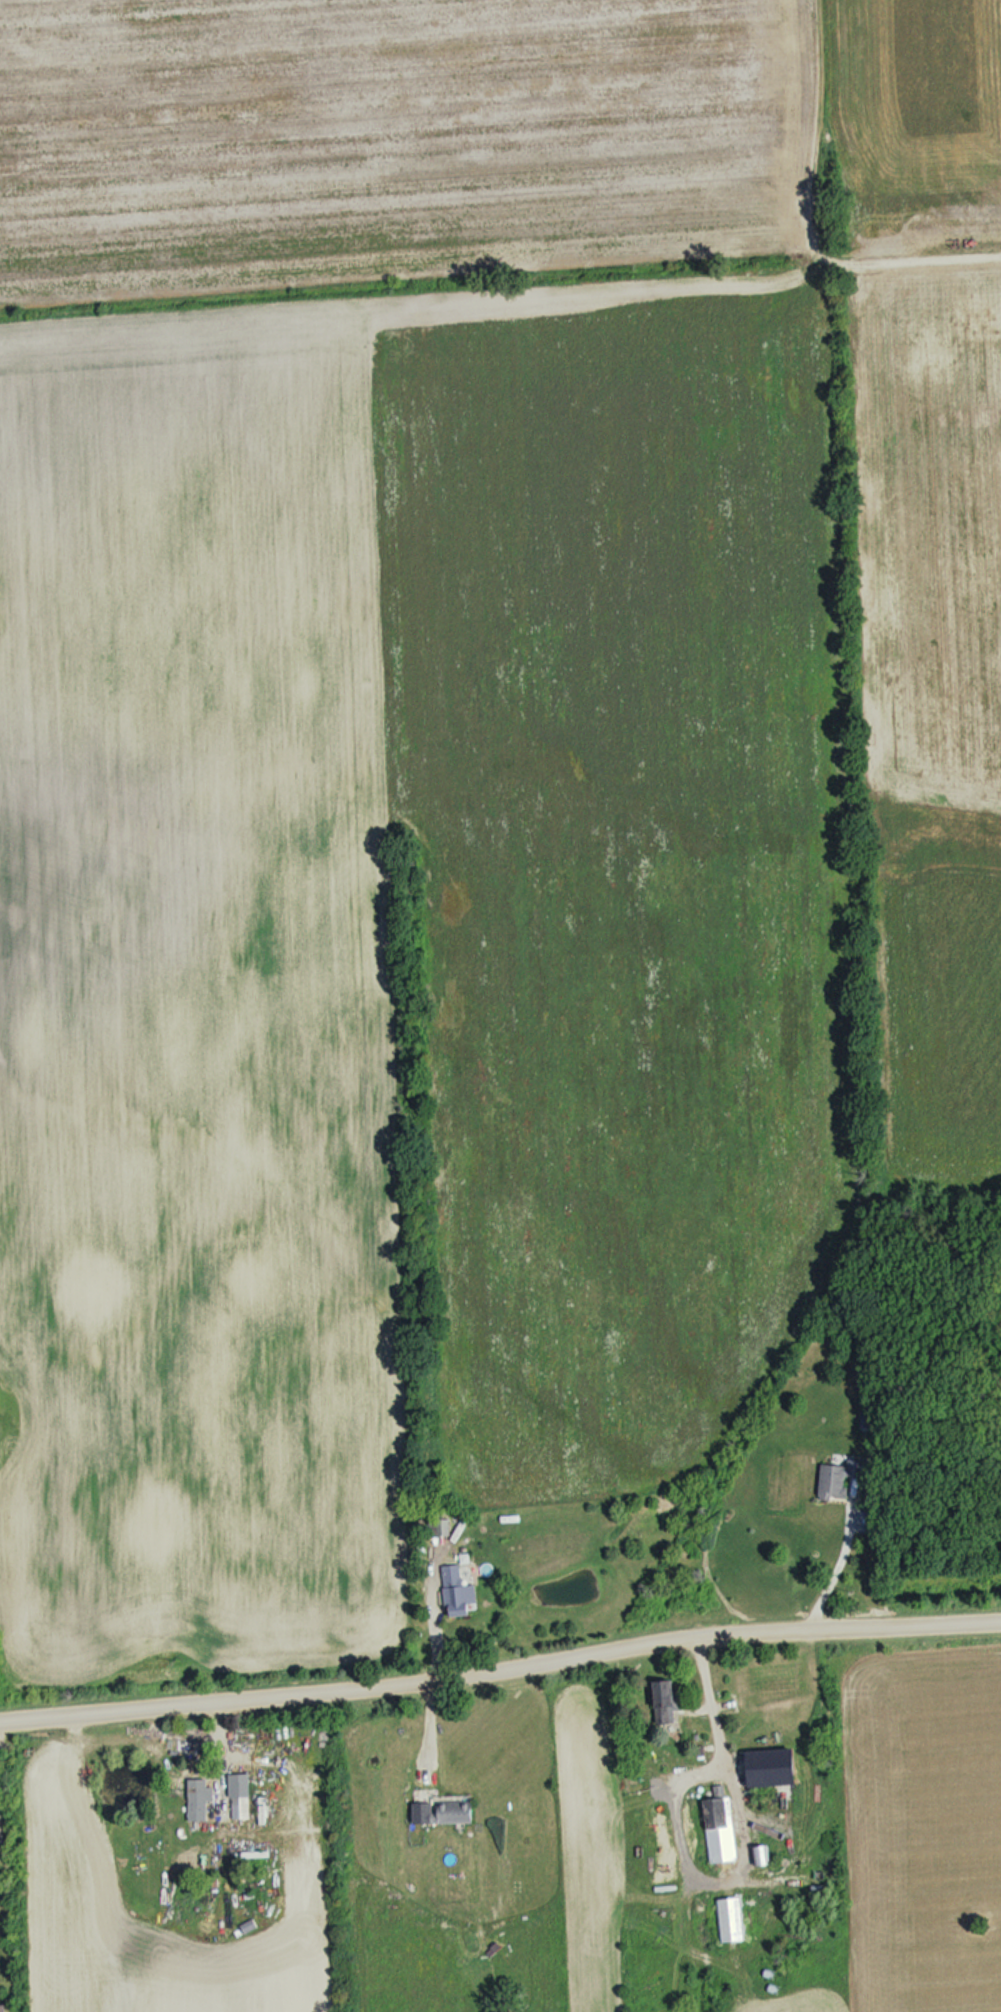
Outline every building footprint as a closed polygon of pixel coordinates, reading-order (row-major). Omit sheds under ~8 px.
[(849,1455),(829,1453),(829,1462),(822,1461),(819,1495),(847,1497),(849,1455)] [(447,1615),(473,1614),(470,1564),(444,1566),(447,1615)] [(675,1678),(656,1678),(656,1721),(675,1721),(675,1678)] [(249,1817),(248,1794),(256,1794),(255,1771),(229,1773),(231,1818),(249,1817)] [(206,1778),(189,1778),(189,1813),(206,1813),(206,1778)] [(730,1795),(723,1795),(722,1784),(714,1784),(716,1806),(705,1807),(711,1862),(737,1859),(730,1795)] [(423,1797),(423,1822),(473,1822),(473,1797),(423,1797)] [(754,1846),(756,1864),(770,1862),(768,1844),(754,1846)] [(744,1896),(717,1897),(719,1941),(746,1940),(744,1896)]
